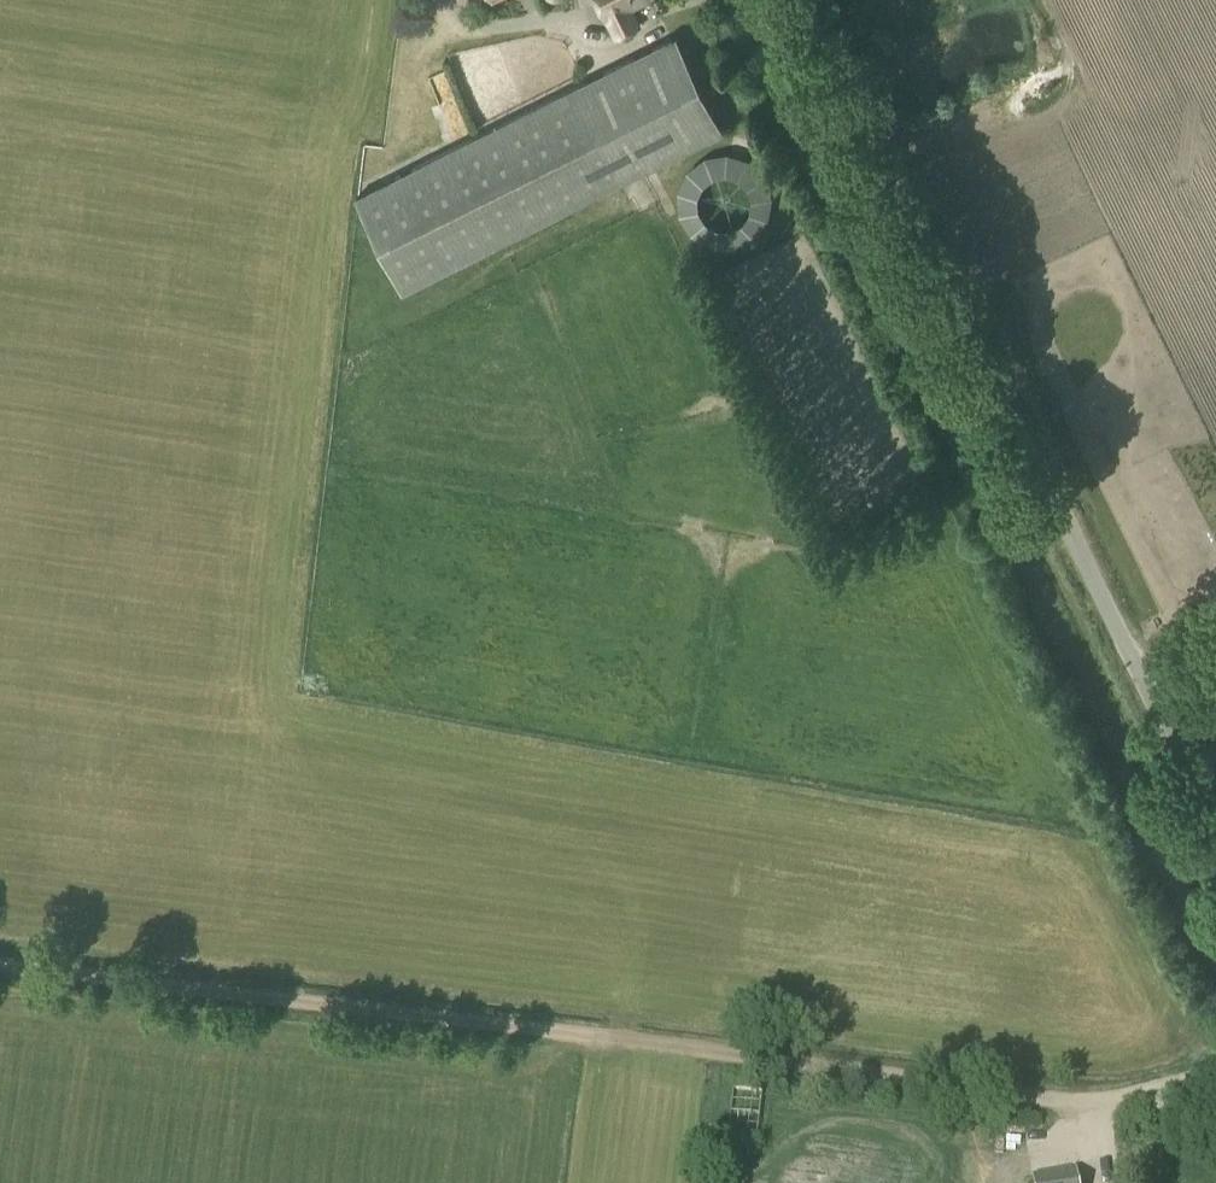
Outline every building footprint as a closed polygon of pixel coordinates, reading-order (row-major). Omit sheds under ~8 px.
[(630,8),(646,0),(597,0),(607,20),(618,14),(627,32),(638,26),(630,8)] [(402,291),(718,132),(671,39),(355,197),(402,291)] [(1103,1172),(1083,1176),(1085,1182),(1105,1182),(1103,1172)]
